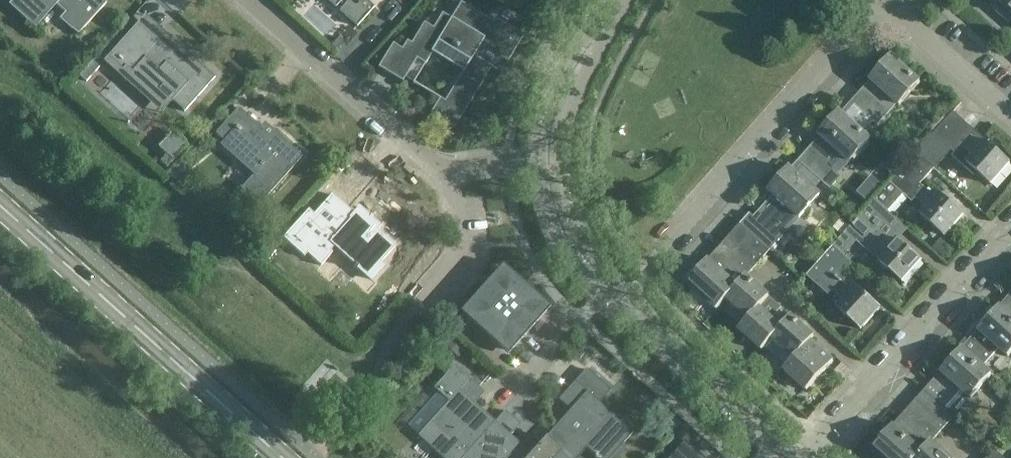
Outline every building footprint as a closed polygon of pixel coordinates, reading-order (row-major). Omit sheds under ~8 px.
[(107,3),(103,0),(15,0),(10,6),(32,26),(53,3),(69,17),(64,23),(78,35),(107,3)] [(351,19),(369,0),(330,0),(351,19)] [(1010,4),(1010,0),(996,0),(1001,4),(997,9),(1002,14),(1010,4)] [(500,74),(523,38),(495,20),(493,24),(461,4),(440,37),(473,58),(444,103),(439,100),(431,113),(454,128),(492,69),(500,74)] [(1002,14),(1007,18),(1010,14),(1010,4),(1002,14)] [(148,100),(152,96),(166,109),(172,102),(184,113),(214,79),(174,43),(168,50),(138,23),(107,57),(129,76),(124,81),(139,95),(141,93),(148,100)] [(901,108),(922,85),(892,58),(871,81),(873,83),(853,106),(879,129),(899,106),(901,108)] [(237,162),(253,177),(241,190),(259,206),(302,158),(275,133),(271,138),(239,109),(215,134),(241,158),(237,162)] [(851,165),(872,141),(841,114),(821,137),(823,140),(801,164),(832,192),(843,180),(834,171),(845,159),(851,165)] [(988,143),(978,135),(955,114),(935,137),(955,154),(953,157),(976,177),(978,174),(992,187),(1010,166),(1010,164),(988,143)] [(945,239),(965,217),(942,196),(937,201),(922,187),(936,172),(918,156),(877,202),(888,212),(904,195),(914,205),(918,201),(928,210),(922,217),(945,239)] [(751,216),(741,227),(771,252),(780,242),(775,237),(795,215),(800,220),(821,197),(792,171),(770,194),(778,201),(758,223),(751,216)] [(870,200),(885,183),(873,173),(858,190),(870,200)] [(380,264),(394,247),(377,232),(380,227),(366,214),(359,221),(331,196),(313,216),(307,211),(282,239),(304,259),(307,255),(320,267),(336,250),(371,281),(384,267),(380,264)] [(877,202),(850,231),(835,248),(845,257),(860,240),(872,251),(875,248),(886,258),(880,264),(903,285),(923,263),(900,242),(895,247),(880,233),(894,218),(888,212),(877,202)] [(771,252),(741,227),(717,253),(746,279),(748,277),(771,252)] [(852,264),(845,257),(835,248),(809,277),(831,296),(834,293),(845,302),(838,309),(863,331),(882,310),(858,288),(853,293),(838,279),(852,264)] [(746,279),(717,253),(689,284),(717,310),(725,300),(746,279)] [(503,266),(463,310),(459,314),(507,357),(550,309),(503,266)] [(748,277),(746,279),(725,300),(748,321),(769,297),(770,297),(748,277)] [(1000,308),(1010,317),(1010,296),(1000,308)] [(769,297),(748,321),(740,330),(762,351),(771,341),(792,318),(782,328),(768,315),(777,304),(769,297)] [(962,350),(979,365),(996,346),(1009,358),(1010,356),(1010,317),(1000,308),(962,350)] [(814,338),(792,318),(771,341),(793,361),(784,370),(785,371),(805,348),(814,338)] [(828,369),(805,348),(785,371),(807,391),(828,369)] [(992,377),(979,365),(962,350),(925,391),(942,407),(958,388),(971,400),(992,377)] [(495,423),(469,400),(478,389),(469,380),(417,437),(441,457),(464,457),(495,423)] [(551,432),(545,439),(567,457),(579,457),(587,449),(596,457),(611,457),(633,434),(576,383),(564,396),(575,406),(551,432)] [(932,442),(954,418),(942,407),(925,391),(872,449),(881,457),(917,457),(932,442)] [(495,423),(464,457),(528,457),(531,455),(519,445),(505,432),(514,421),(504,412),(495,423)] [(545,439),(551,432),(537,419),(531,426),(534,429),(519,445),(531,455),(528,457),(567,457),(545,439)] [(688,442),(673,457),(705,457),(688,442)] [(932,442),(917,457),(950,457),(932,442)]
